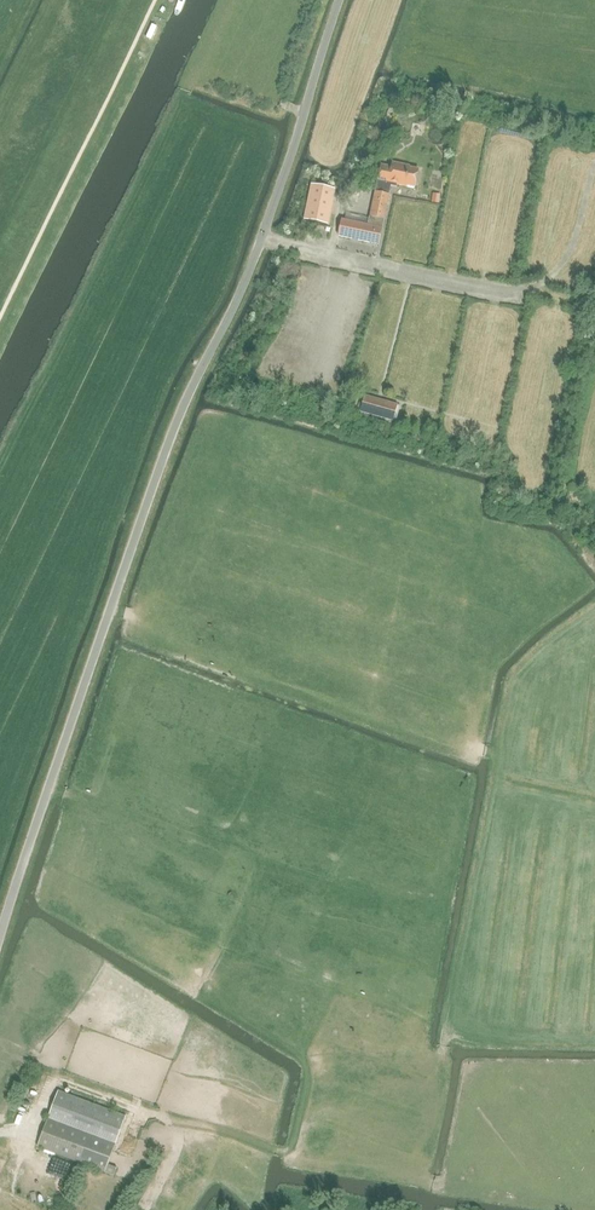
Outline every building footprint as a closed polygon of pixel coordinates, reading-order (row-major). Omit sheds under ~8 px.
[(157,26),(152,24),(146,37),(151,39),(157,26)] [(338,237),(379,245),(391,186),(396,187),(397,184),(415,188),(419,169),(409,167),(410,165),(392,162),(391,167),(380,165),(369,219),(346,215),(345,220),(341,219),(338,237)] [(311,184),(304,220),(328,225),(335,189),(311,184)] [(360,411),(393,421),(398,404),(365,395),(360,411)] [(37,1146),(105,1172),(114,1175),(117,1167),(108,1164),(127,1116),(59,1091),(37,1146)]
